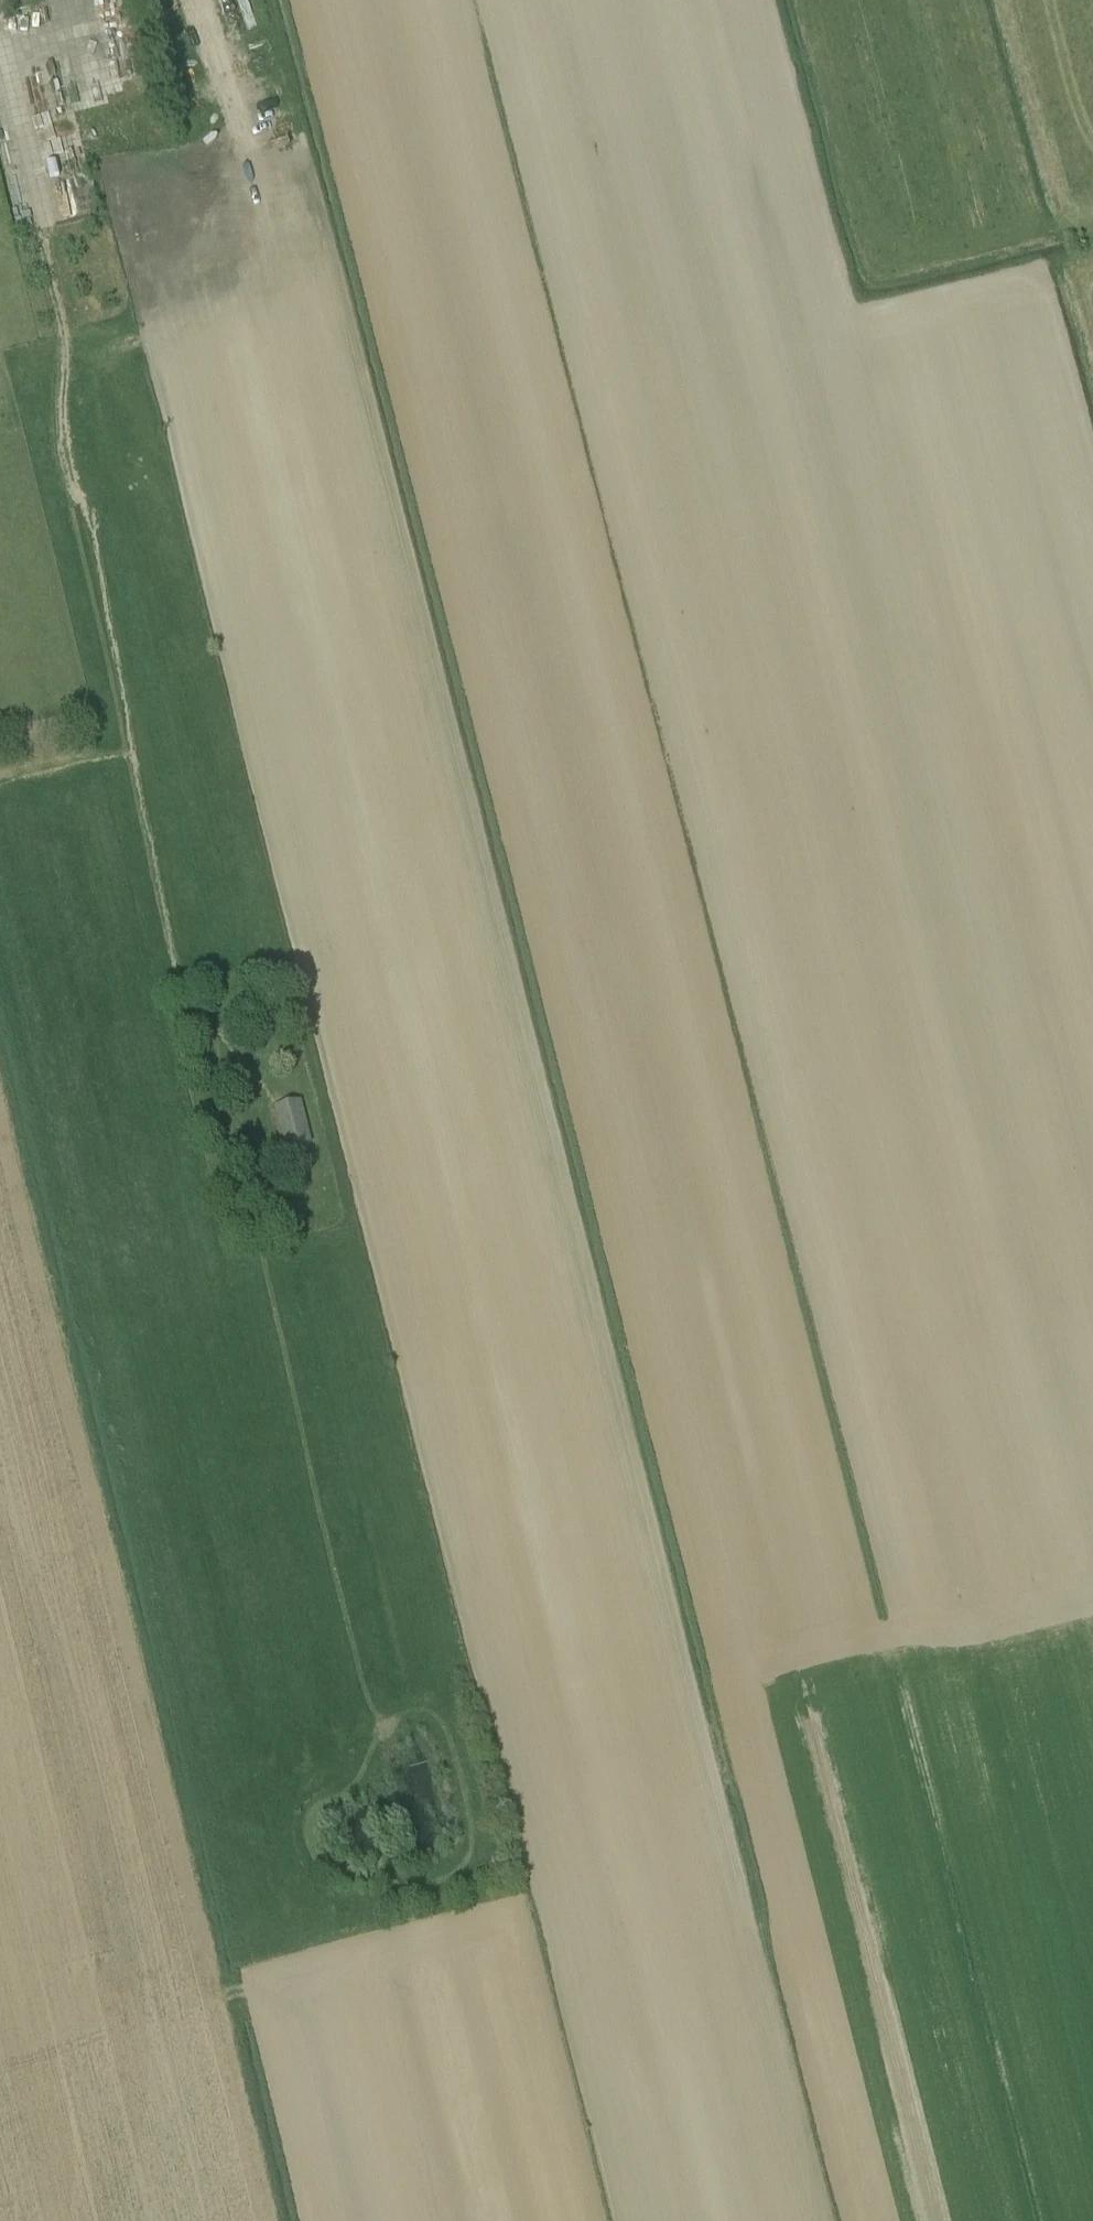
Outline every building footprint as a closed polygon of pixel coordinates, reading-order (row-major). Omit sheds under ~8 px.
[(7,10),(28,8),(27,0),(6,0),(7,10)] [(285,1150),(312,1143),(301,1100),(274,1107),(285,1150)]
